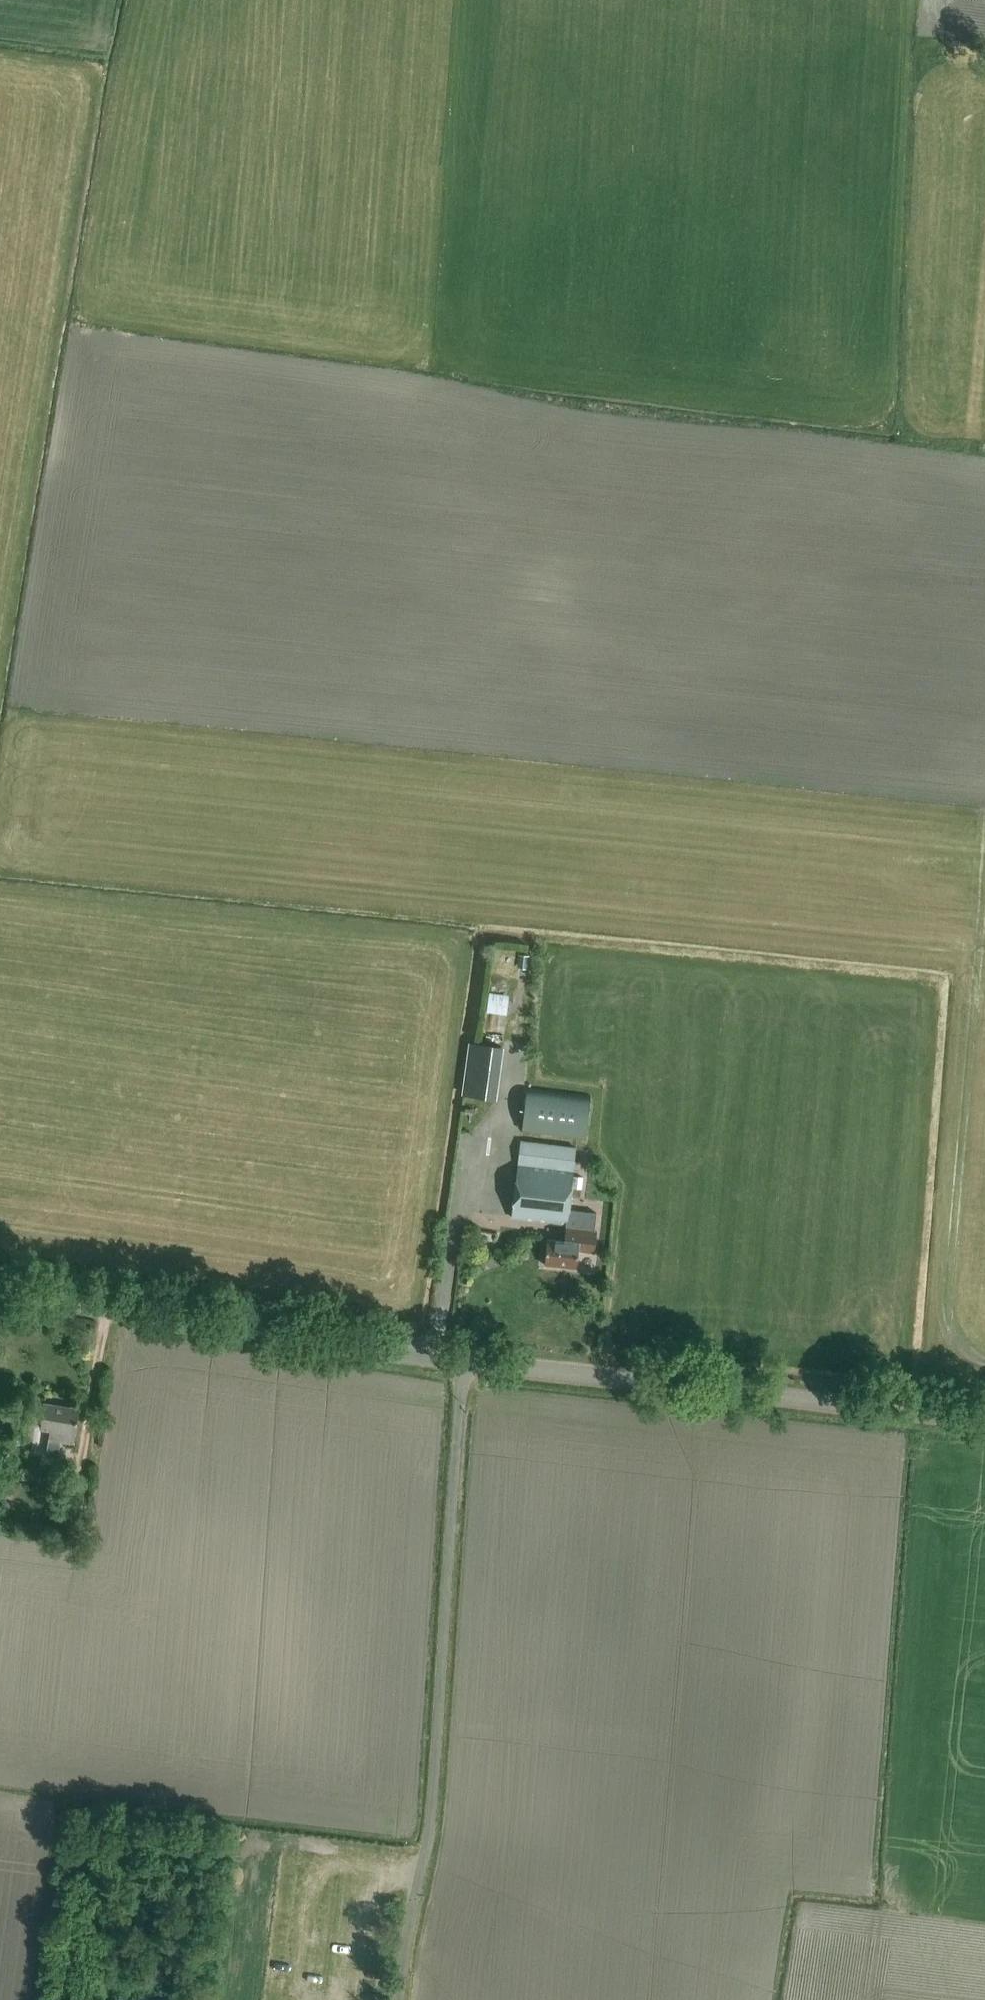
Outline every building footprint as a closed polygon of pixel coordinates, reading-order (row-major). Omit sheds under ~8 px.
[(504,1011),(506,993),(488,990),(485,1008),(504,1011)] [(463,1094),(497,1099),(504,1046),(470,1042),(463,1094)] [(527,1088),(522,1130),(586,1137),(590,1095),(527,1088)] [(596,1211),(568,1208),(574,1146),(517,1140),(510,1218),(566,1223),(564,1241),(547,1239),(544,1265),(577,1268),(578,1249),(595,1251),(596,1230),(594,1230),(596,1211)] [(46,1456),(57,1458),(60,1440),(73,1443),(79,1407),(45,1401),(40,1427),(50,1429),(46,1456)]
